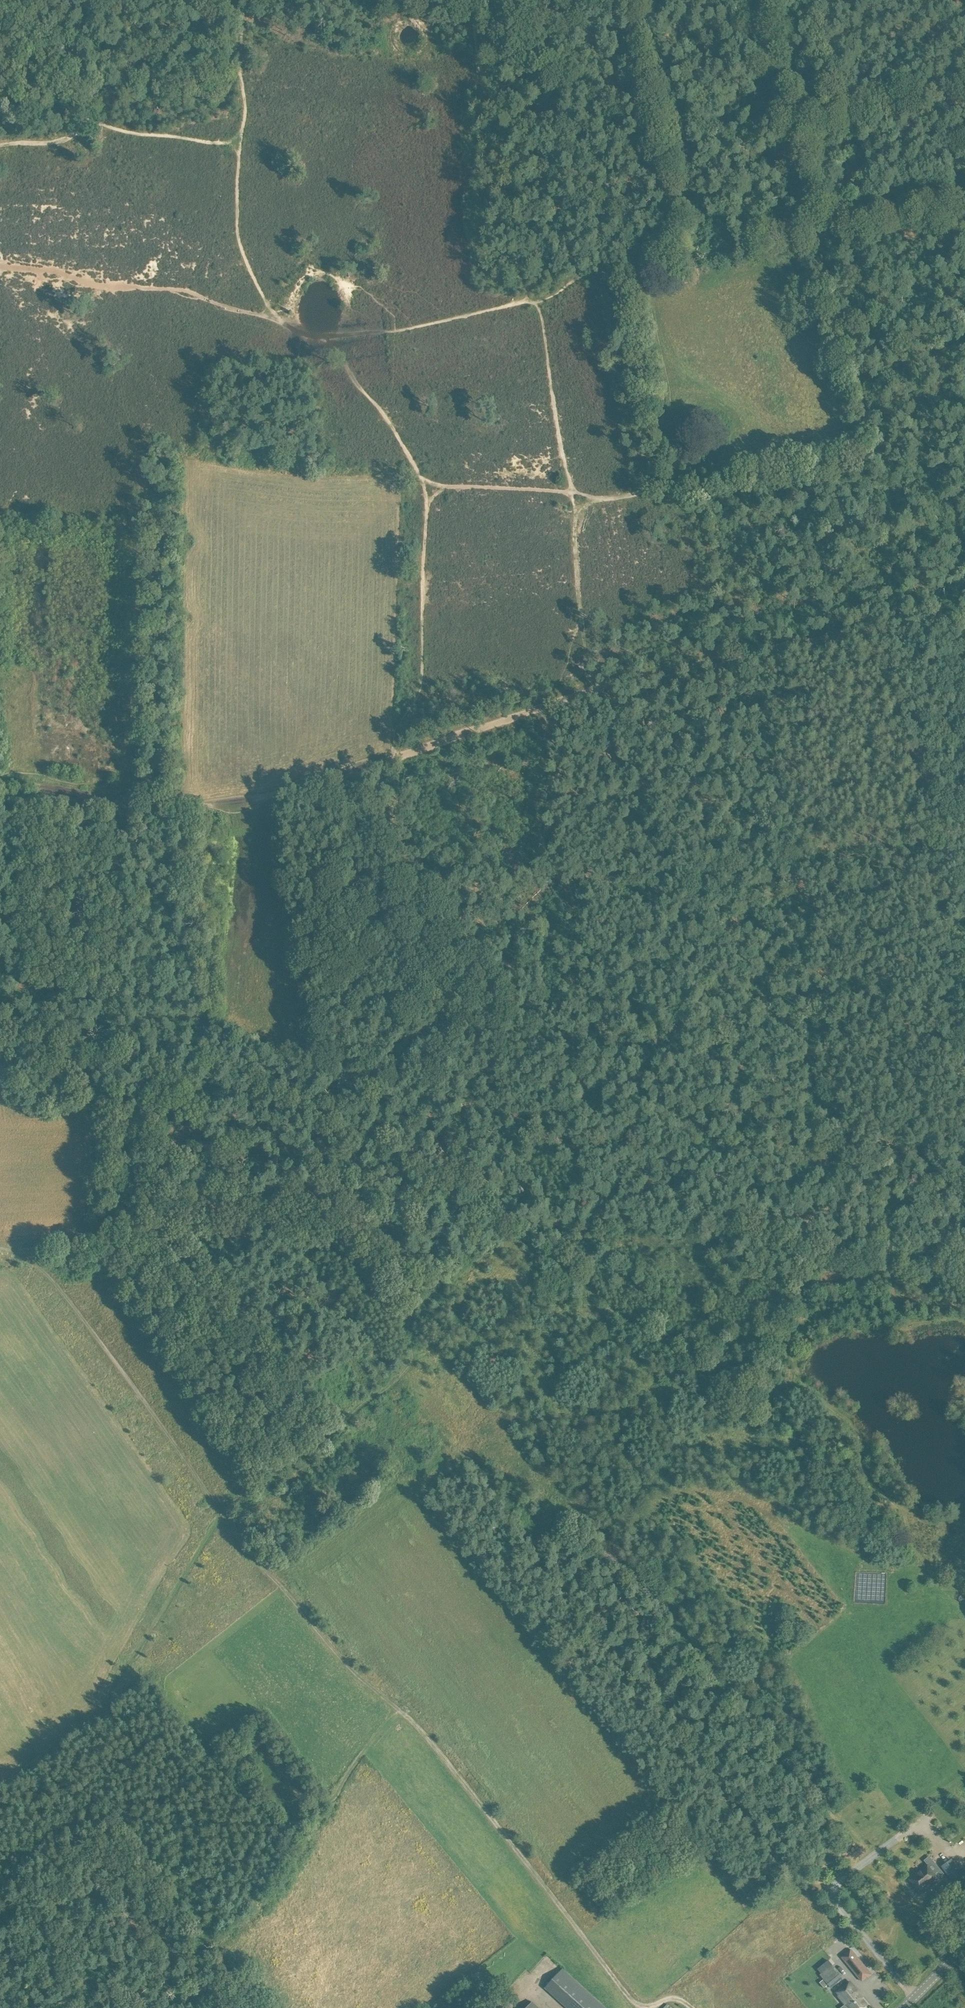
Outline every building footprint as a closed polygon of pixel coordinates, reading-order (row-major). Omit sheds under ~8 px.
[(952,1861),(943,1866),(955,1883),(963,1877),(952,1861)] [(915,1874),(914,1873),(909,1878),(921,1894),(939,1880),(928,1865),(926,1866),(915,1874)] [(852,1949),(842,1957),(862,1981),(867,1977),(868,1977),(872,1974),(852,1949)] [(845,1980),(833,1964),(821,1974),(825,1980),(822,1983),(829,1991),(832,1989),(833,1990),(845,1980)] [(545,1988),(567,2007),(606,2007),(565,1971),(563,1969),(552,1980),(548,1984),(545,1988)] [(860,2007),(861,2006),(847,1990),(835,2002),(837,2004),(836,2006),(838,2007),(862,2007),(860,2007)]
